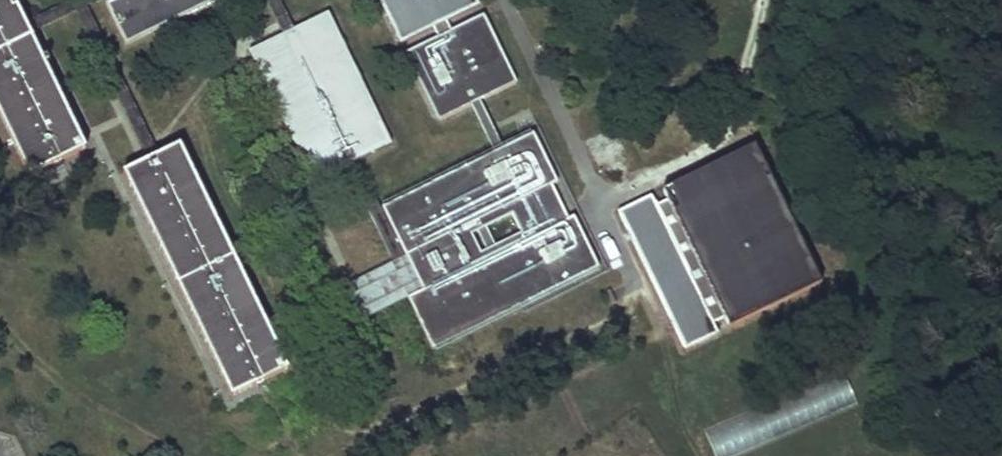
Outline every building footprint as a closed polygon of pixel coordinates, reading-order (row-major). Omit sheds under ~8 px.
[(29,177),(86,148),(13,0),(0,0),(0,118),(29,177)] [(106,3),(126,45),(221,0),(112,0),(106,3)] [(400,42),(435,25),(447,19),(477,4),(476,0),(380,0),(400,42)] [(327,15),(250,52),(312,180),(390,142),(327,15)] [(441,37),(410,52),(442,120),(473,105),(484,99),(519,82),(485,16),(455,30),(441,37)] [(447,19),(435,25),(441,37),(455,30),(447,19)] [(484,99),(473,105),(497,154),(508,149),(484,99)] [(413,299),(434,346),(600,266),(537,135),(508,149),(497,154),(386,208),(426,292),(413,299)] [(658,190),(624,206),(690,343),(723,328),(719,318),(730,312),(735,322),(827,278),(761,141),(669,185),(674,195),(663,201),(658,190)] [(181,144),(124,171),(232,396),(288,369),(181,144)] [(715,455),(738,455),(858,405),(843,370),(704,430),(715,455)]
